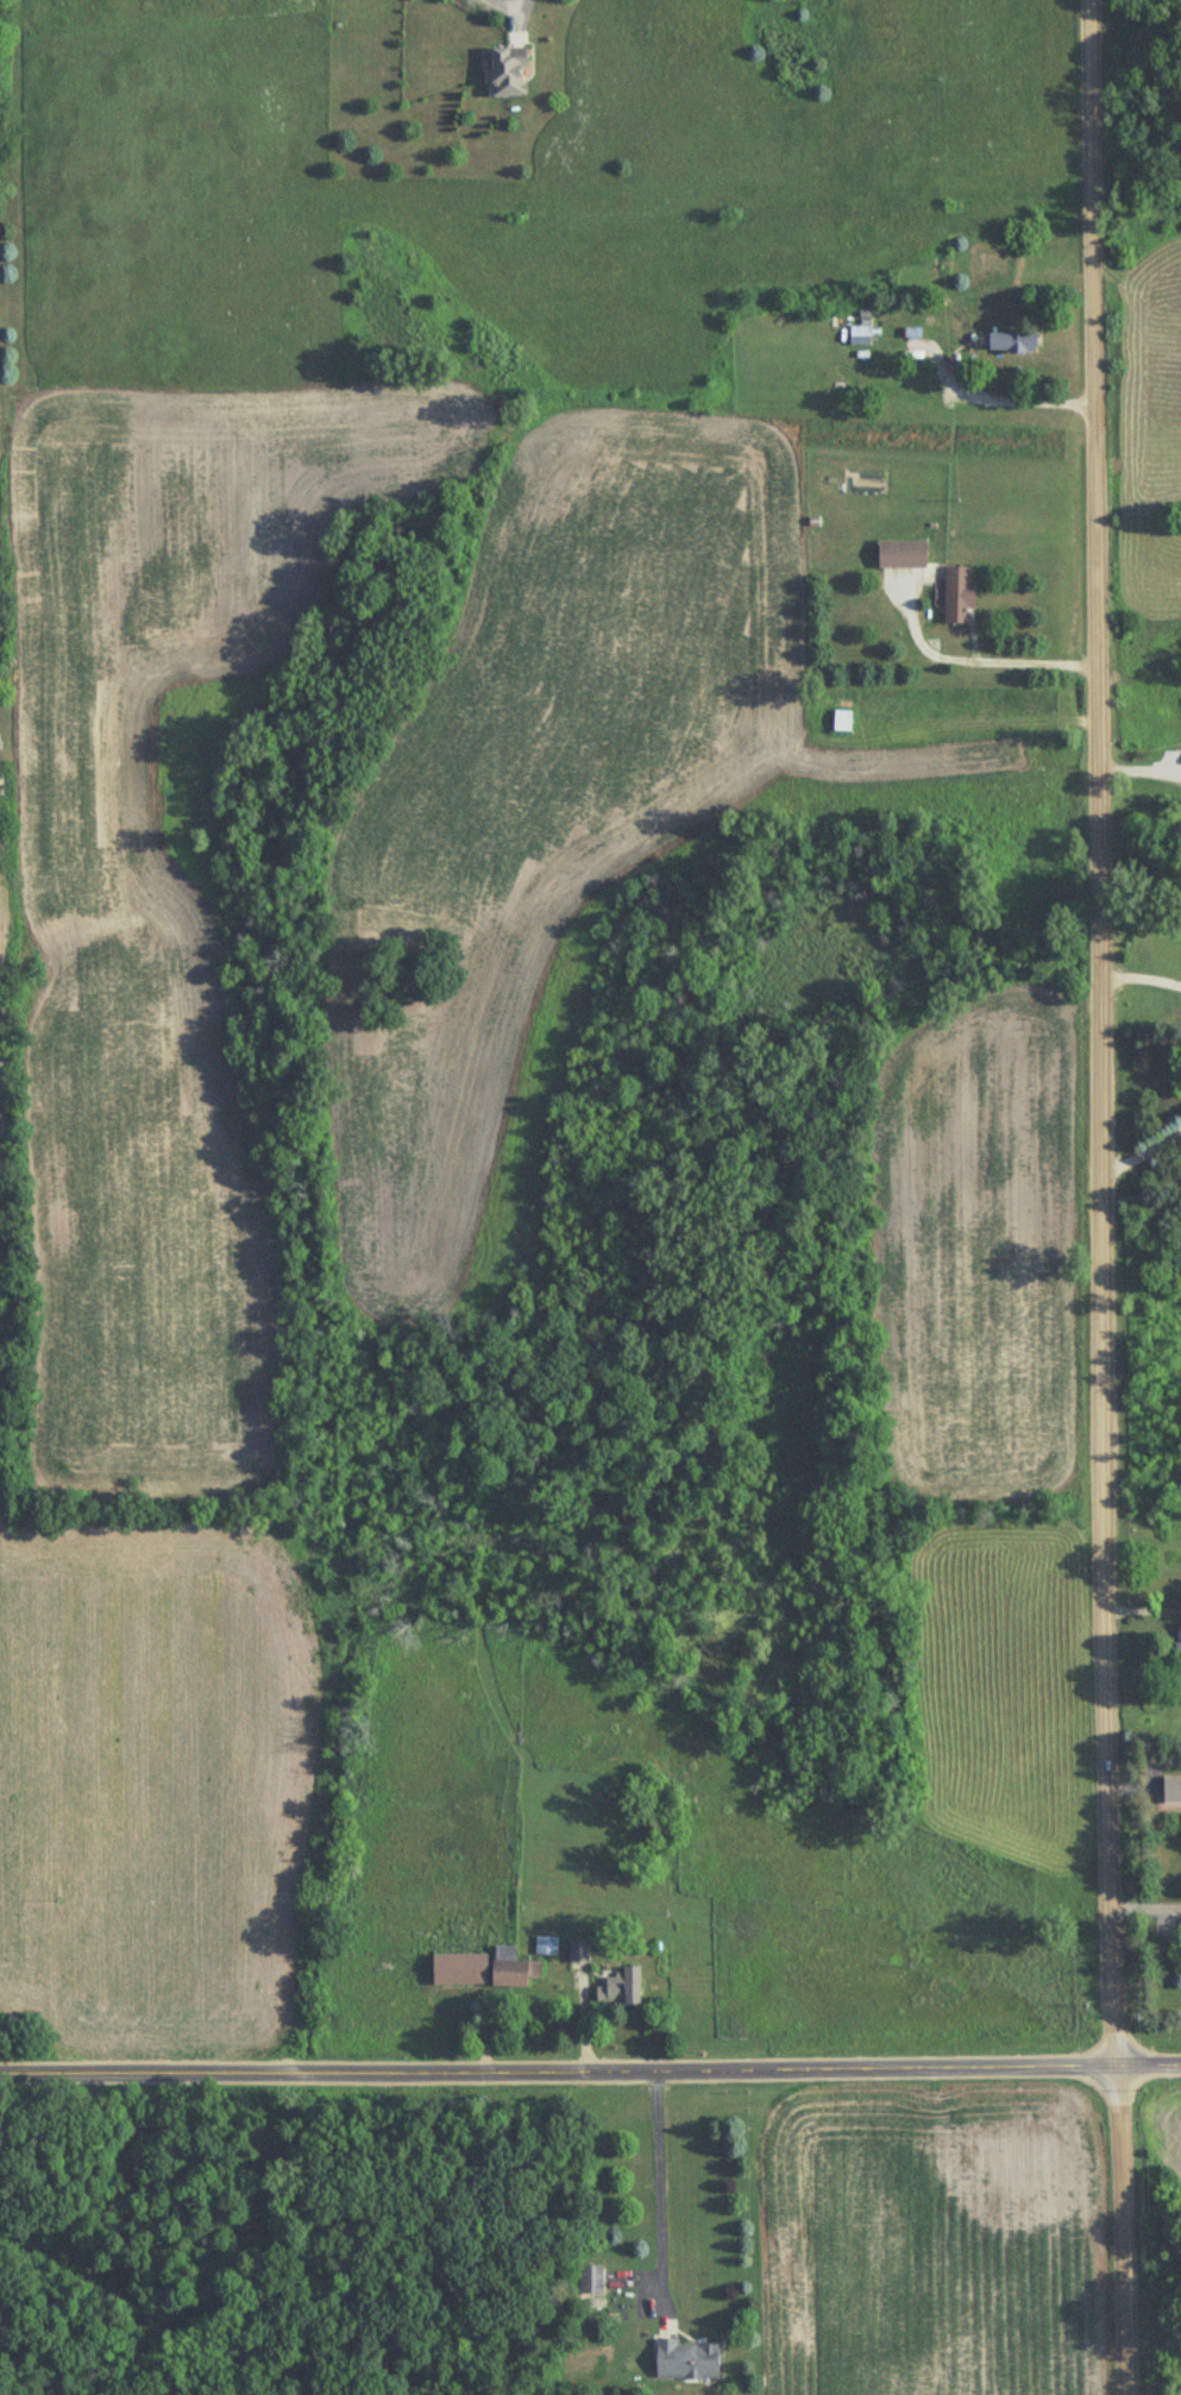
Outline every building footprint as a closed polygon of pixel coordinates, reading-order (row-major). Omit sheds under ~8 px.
[(525,49),(486,50),(487,87),(490,86),(491,99),(526,98),(525,49)] [(870,327),(870,312),(859,312),(859,327),(870,327)] [(1036,355),(1036,332),(986,332),(986,355),(1036,355)] [(877,543),(877,569),(926,569),(926,543),(877,543)] [(972,625),(972,568),(944,568),(944,625),(972,625)] [(851,713),(834,713),(834,732),(851,732),(851,713)] [(1163,1778),(1163,1805),(1180,1805),(1180,1778),(1163,1778)] [(557,1938),(536,1938),(536,1957),(557,1957),(557,1938)] [(587,1942),(569,1943),(569,1964),(588,1964),(587,1942)] [(531,1987),(531,1980),(542,1981),(542,1962),(513,1962),(513,1947),(493,1947),(493,1956),(432,1955),(432,1986),(531,1987)] [(639,2006),(639,1968),(621,1968),(621,1979),(604,1979),(604,1987),(593,1987),(593,2006),(639,2006)] [(603,2266),(577,2266),(577,2295),(603,2295),(603,2266)] [(719,2342),(655,2343),(656,2381),(720,2380),(719,2342)]
